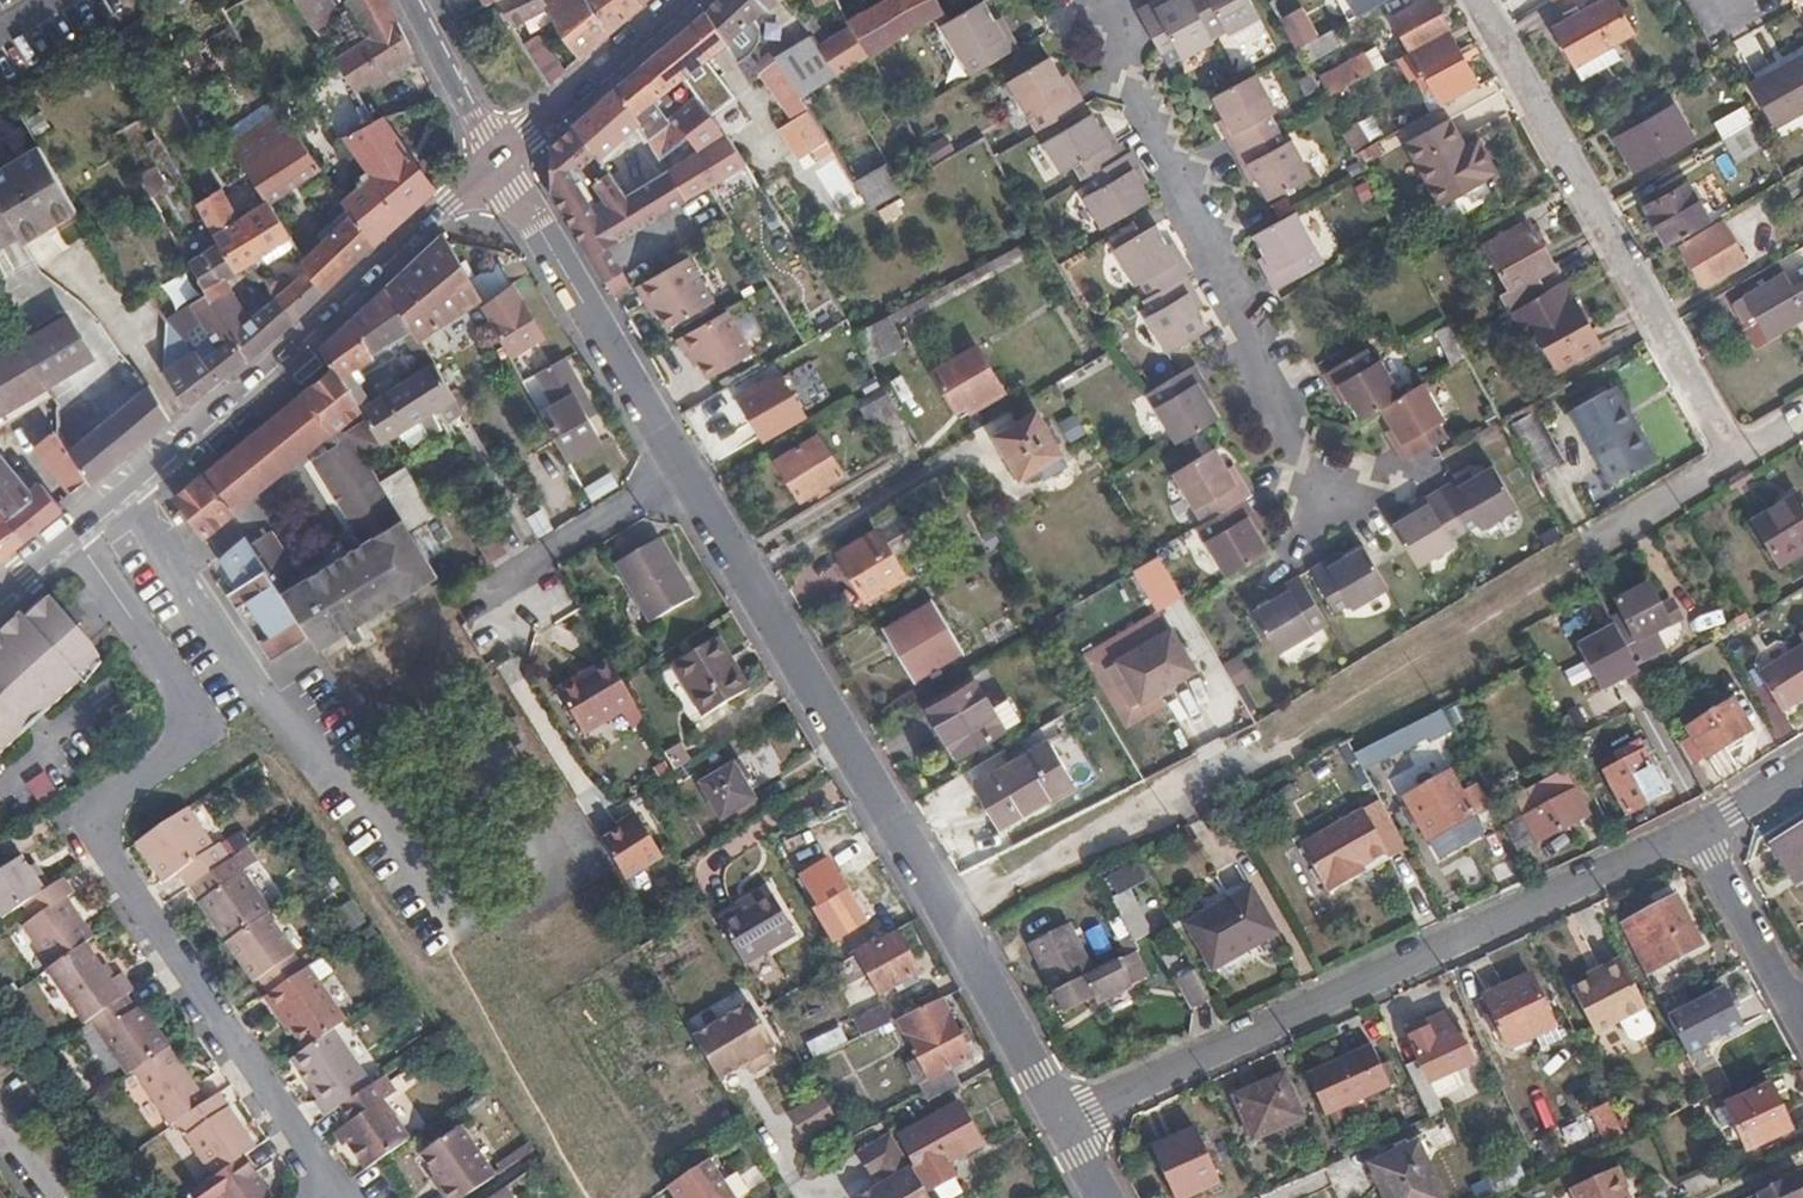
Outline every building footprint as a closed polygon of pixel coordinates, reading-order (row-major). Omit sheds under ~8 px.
[(328,0),(290,0),(308,24),(332,9),(330,4),(328,0)] [(414,53),(386,0),(344,0),(364,40),(330,56),(339,69),(344,77),(351,92),(414,53)] [(512,25),(549,6),(545,0),(499,0),(512,25)] [(549,6),(563,32),(583,58),(611,32),(592,0),(545,0),(549,6)] [(611,32),(643,3),(641,0),(592,0),(611,32)] [(707,12),(730,47),(769,8),(771,9),(780,0),(721,0),(707,12)] [(847,19),(877,2),(876,0),(837,0),(847,19)] [(870,54),(945,5),(942,0),(880,0),(877,2),(847,19),(850,25),(870,54)] [(1199,22),(1187,0),(1167,0),(1161,3),(1145,12),(1142,7),(1128,15),(1147,51),(1163,42),(1169,56),(1206,35),(1199,22)] [(1142,7),(1145,12),(1161,3),(1159,0),(1155,0),(1142,7)] [(1199,22),(1215,14),(1221,27),(1257,7),(1253,0),(1187,0),(1199,22)] [(1356,15),(1383,0),(1348,0),(1356,15)] [(1415,49),(1450,30),(1434,0),(1387,0),(1415,49)] [(1555,26),(1576,62),(1635,30),(1619,0),(1603,0),(1555,26)] [(972,7),(938,26),(966,74),(1005,51),(997,37),(992,40),(985,28),(972,7)] [(707,12),(641,67),(665,103),(688,82),(730,47),(707,12)] [(838,73),(870,54),(850,25),(820,44),(831,62),(838,73)] [(990,25),(985,28),(992,40),(997,37),(990,25)] [(1344,43),(1335,26),(1305,43),(1312,59),(1344,43)] [(537,27),(520,37),(552,84),(568,70),(537,27)] [(1479,82),(1450,30),(1415,49),(1410,52),(1439,105),(1479,82)] [(820,44),(814,34),(777,58),(778,61),(804,95),(838,73),(831,62),(820,44)] [(1333,94),(1380,68),(1371,53),(1325,78),(1333,94)] [(1750,82),(1775,128),(1802,113),(1802,53),(1750,82)] [(758,54),(743,68),(752,82),(770,67),(758,54)] [(1057,92),(1051,80),(1039,59),(1007,78),(1032,124),(1072,103),(1064,89),(1057,92)] [(1234,143),(1277,118),(1270,106),(1276,101),(1255,66),(1212,90),(1220,104),(1230,120),(1223,123),(1234,143)] [(712,118),(697,97),(673,115),(665,103),(641,67),(618,88),(661,157),(712,118)] [(371,246),(431,191),(406,154),(404,156),(381,118),(380,118),(369,126),(359,107),(351,92),(344,77),(339,69),(303,92),(337,141),(346,136),(372,177),(363,182),(343,200),(348,206),(350,210),(371,246)] [(1057,77),(1051,80),(1057,92),(1064,89),(1057,77)] [(618,88),(576,124),(628,196),(672,169),(689,196),(712,182),(743,162),(729,142),(712,118),(661,157),(618,88)] [(26,235),(51,220),(66,211),(70,218),(81,212),(15,94),(0,103),(0,133),(17,162),(0,171),(0,192),(21,227),(26,235)] [(380,118),(381,118),(394,115),(387,96),(359,107),(369,126),(380,118)] [(1230,120),(1220,104),(1215,108),(1223,123),(1230,120)] [(1677,104),(1618,136),(1636,170),(1695,138),(1677,104)] [(1717,122),(1726,137),(1753,121),(1745,106),(1717,122)] [(1098,138),(1090,125),(1081,109),(1037,134),(1057,169),(1070,163),(1076,173),(1080,172),(1113,153),(1103,135),(1098,138)] [(857,182),(813,110),(782,129),(800,159),(814,151),(841,192),(857,182)] [(264,193),(270,203),(322,169),(282,113),(232,142),(239,152),(264,193)] [(1285,132),(1277,118),(1234,143),(1242,157),(1249,155),(1257,169),(1269,191),(1312,167),(1290,130),(1285,132)] [(1471,153),(1466,145),(1451,118),(1406,143),(1442,206),(1487,181),(1485,178),(1498,171),(1483,145),(1471,153)] [(1753,121),(1726,137),(1743,167),(1770,153),(1753,121)] [(1095,122),(1090,125),(1098,138),(1103,135),(1095,122)] [(1360,152),(1373,144),(1361,122),(1347,129),(1360,152)] [(556,190),(619,298),(619,299),(638,287),(612,244),(689,196),(672,169),(628,196),(576,124),(551,146),(556,190)] [(743,162),(759,185),(781,169),(752,127),(729,142),(743,162)] [(1479,138),(1466,145),(1471,153),(1483,145),(1479,138)] [(1113,153),(1080,172),(1088,185),(1077,191),(1095,221),(1139,197),(1131,182),(1125,172),(1132,169),(1120,150),(1113,153)] [(1251,173),(1257,169),(1249,155),(1242,157),(1251,173)] [(1125,172),(1131,182),(1137,179),(1132,169),(1125,172)] [(871,205),(891,194),(878,172),(859,185),(871,205)] [(218,236),(236,266),(244,263),(248,267),(259,253),(277,243),(282,250),(294,243),(270,203),(264,193),(236,209),(218,179),(193,195),(218,236)] [(1650,205),(1671,244),(1714,220),(1693,182),(1650,205)] [(21,227),(0,192),(0,240),(21,227)] [(1274,261),(1267,264),(1276,280),(1323,253),(1295,202),(1253,225),(1265,247),(1274,261)] [(370,246),(371,246),(350,210),(315,233),(327,251),(304,260),(308,269),(322,294),(372,249),(370,246)] [(54,227),(70,218),(66,211),(51,220),(54,227)] [(1173,245),(1164,231),(1155,216),(1109,244),(1129,281),(1136,278),(1143,291),(1186,266),(1191,263),(1179,243),(1173,245)] [(1529,218),(1508,229),(1511,235),(1532,223),(1529,218)] [(1506,294),(1514,309),(1543,292),(1535,278),(1556,266),(1532,223),(1511,235),(1508,229),(1485,241),(1513,289),(1506,294)] [(1727,224),(1686,246),(1707,283),(1747,261),(1727,224)] [(1170,228),(1164,231),(1173,245),(1179,243),(1170,228)] [(207,299),(243,362),(245,364),(292,322),(273,298),(252,316),(225,274),(236,266),(218,236),(183,257),(207,299)] [(469,281),(446,241),(443,237),(386,289),(416,340),(481,302),(477,295),(469,281)] [(10,286),(35,273),(19,241),(0,250),(0,268),(10,286)] [(1259,250),(1267,264),(1274,261),(1265,247),(1259,250)] [(720,301),(692,254),(641,285),(653,304),(659,301),(665,312),(674,328),(720,301)] [(493,323),(512,358),(543,336),(502,262),(469,281),(477,295),(481,302),(493,323)] [(1186,266),(1143,291),(1138,294),(1145,308),(1140,311),(1161,348),(1211,319),(1199,299),(1189,283),(1194,279),(1186,266)] [(273,298),(292,322),(309,306),(322,294),(308,269),(291,284),(282,278),(275,283),(268,277),(261,283),(273,298)] [(1794,286),(1784,271),(1736,299),(1751,325),(1761,319),(1773,338),(1802,321),(1802,281),(1794,286)] [(1189,283),(1199,299),(1205,296),(1194,279),(1189,283)] [(1602,345),(1564,280),(1543,292),(1514,309),(1523,327),(1533,322),(1561,368),(1602,345)] [(436,433),(426,416),(435,410),(445,427),(461,415),(451,399),(416,340),(386,289),(319,351),(321,355),(333,372),(361,413),(366,421),(384,448),(400,436),(416,424),(426,441),(436,433)] [(163,371),(184,409),(243,362),(207,299),(193,306),(214,347),(198,356),(195,352),(163,370),(163,371)] [(659,301),(653,304),(660,315),(665,312),(659,301)] [(757,351),(730,308),(684,335),(694,355),(701,351),(718,376),(757,351)] [(903,343),(887,316),(856,333),(869,362),(903,343)] [(493,373),(513,361),(512,358),(493,323),(472,337),(493,373)] [(69,325),(25,353),(40,378),(51,394),(95,366),(69,325)] [(1375,401),(1398,387),(1376,349),(1372,352),(1365,340),(1322,364),(1331,379),(1335,377),(1342,389),(1355,411),(1375,401)] [(18,342),(0,353),(0,435),(26,420),(22,411),(51,394),(40,378),(25,353),(18,342)] [(969,349),(926,375),(950,415),(961,409),(967,415),(998,397),(969,349)] [(567,358),(533,378),(552,412),(544,416),(570,462),(602,443),(591,420),(578,397),(587,392),(567,358)] [(1198,378),(1204,374),(1195,358),(1148,387),(1176,435),(1218,410),(1206,392),(1198,378)] [(366,631),(441,583),(367,459),(348,432),(356,427),(351,419),(361,413),(333,372),(176,496),(183,507),(203,534),(323,441),(330,449),(317,460),(357,520),(363,516),(369,525),(363,529),(366,534),(307,577),(272,529),(251,544),(265,568),(282,595),(309,637),(323,659),(352,640),(348,633),(361,625),(366,631)] [(806,415),(781,373),(742,396),(767,438),(806,415)] [(1213,389),(1204,374),(1198,378),(1206,392),(1213,389)] [(1335,377),(1331,379),(1337,391),(1342,389),(1335,377)] [(1416,377),(1398,387),(1375,401),(1386,419),(1386,420),(1396,436),(1389,439),(1398,454),(1446,428),(1416,377)] [(87,479),(91,485),(130,452),(169,421),(148,387),(84,439),(70,450),(87,479)] [(1572,407),(1613,482),(1657,458),(1634,415),(1626,419),(1609,387),(1572,407)] [(876,425),(894,415),(881,388),(854,404),(861,418),(870,414),(876,425)] [(587,392),(578,397),(591,420),(599,416),(587,392)] [(22,411),(26,420),(56,402),(51,394),(22,411)] [(1534,402),(1504,419),(1540,483),(1568,469),(1534,402)] [(1038,412),(999,435),(1023,477),(1062,454),(1038,412)] [(57,420),(57,431),(70,450),(84,439),(67,413),(57,420)] [(1380,423),(1389,439),(1396,436),(1386,420),(1380,423)] [(348,432),(367,459),(384,448),(366,421),(356,427),(348,432)] [(411,451),(426,441),(416,424),(400,436),(411,451)] [(71,491),(87,479),(70,450),(57,431),(37,447),(71,491)] [(820,435),(779,459),(803,501),(844,477),(820,435)] [(1233,476),(1225,463),(1212,441),(1173,464),(1203,515),(1244,491),(1248,489),(1239,473),(1233,476)] [(37,478),(12,443),(0,453),(0,455),(27,486),(37,478)] [(27,486),(0,455),(0,506),(27,486)] [(1231,459),(1225,463),(1233,476),(1239,473),(1231,459)] [(1437,489),(1461,533),(1477,523),(1480,529),(1516,509),(1493,466),(1474,477),(1460,485),(1455,478),(1437,489)] [(1460,485),(1474,477),(1469,470),(1455,478),(1460,485)] [(21,542),(31,534),(62,508),(37,477),(37,478),(27,486),(0,506),(0,516),(21,542)] [(1428,503),(1414,510),(1392,523),(1417,566),(1452,545),(1450,540),(1461,533),(1437,489),(1423,496),(1428,503)] [(1244,491),(1203,515),(1196,520),(1226,569),(1268,545),(1257,526),(1248,512),(1254,508),(1244,491)] [(1410,504),(1414,510),(1428,503),(1423,496),(1410,504)] [(1801,497),(1753,525),(1780,569),(1802,555),(1802,500),(1801,497)] [(921,537),(900,500),(872,517),(879,528),(840,551),(867,598),(908,575),(899,560),(908,555),(903,548),(921,537)] [(543,507),(528,517),(541,534),(555,524),(543,507)] [(1248,512),(1257,526),(1262,522),(1254,508),(1248,512)] [(21,542),(0,516),(0,560),(21,542)] [(357,520),(363,529),(369,525),(363,516),(357,520)] [(502,545),(483,516),(465,527),(483,557),(502,545)] [(273,660),(309,637),(282,595),(265,568),(251,544),(247,538),(245,535),(218,557),(237,586),(228,592),(273,660)] [(692,595),(657,537),(614,563),(650,621),(692,595)] [(1329,563),(1326,558),(1308,569),(1333,610),(1347,602),(1351,608),(1388,586),(1363,544),(1342,556),(1329,563)] [(1340,551),(1326,558),(1329,563),(1342,556),(1340,551)] [(1167,605),(1182,598),(1163,557),(1148,564),(1167,605)] [(1286,587),(1273,595),(1251,607),(1276,650),(1325,621),(1299,573),(1282,583),(1286,587)] [(1628,613),(1614,621),(1629,648),(1649,685),(1681,666),(1657,631),(1684,614),(1676,601),(1665,606),(1650,582),(1621,601),(1628,613)] [(1270,590),(1273,595),(1286,587),(1282,583),(1270,590)] [(50,597),(37,610),(54,629),(68,616),(60,607),(50,597)] [(60,607),(68,616),(73,623),(85,613),(72,597),(60,607)] [(936,601),(886,629),(914,679),(965,650),(936,601)] [(22,615),(0,635),(0,756),(84,681),(80,677),(101,658),(102,656),(82,633),(73,623),(68,616),(54,629),(37,610),(27,619),(22,615)] [(352,640),(366,631),(361,625),(348,633),(352,640)] [(1171,631),(1119,661),(1141,700),(1194,670),(1171,631)] [(733,671),(713,638),(674,664),(706,714),(748,687),(736,668),(733,671)] [(1784,711),(1802,699),(1802,646),(1760,673),(1784,711)] [(1649,685),(1629,648),(1602,663),(1621,698),(1649,685)] [(610,663),(606,656),(577,673),(581,679),(610,663)] [(1239,687),(1256,679),(1246,656),(1228,664),(1239,687)] [(634,701),(620,679),(610,663),(581,679),(577,673),(554,686),(581,731),(634,701)] [(976,678),(930,705),(958,753),(1004,726),(976,678)] [(1733,701),(1689,728),(1707,757),(1751,730),(1733,701)] [(1440,709),(1369,745),(1377,761),(1449,726),(1440,709)] [(1049,738),(975,781),(1001,825),(1074,782),(1049,738)] [(1608,769),(1629,811),(1666,792),(1638,740),(1616,751),(1622,761),(1608,769)] [(665,752),(675,768),(690,759),(680,743),(665,752)] [(1500,814),(1519,848),(1590,812),(1563,758),(1541,768),(1548,780),(1513,798),(1516,805),(1500,814)] [(754,800),(733,763),(701,784),(721,820),(754,800)] [(47,770),(28,783),(43,803),(62,789),(47,770)] [(1448,771),(1405,796),(1426,837),(1472,811),(1472,808),(1484,802),(1472,780),(1458,788),(1448,771)] [(1333,893),(1409,850),(1381,800),(1302,846),(1327,890),(1330,888),(1333,893)] [(212,847),(187,809),(137,844),(164,882),(177,873),(188,889),(190,888),(228,861),(217,844),(212,847)] [(616,823),(620,828),(638,819),(635,813),(616,823)] [(620,828),(601,841),(625,880),(662,858),(638,819),(620,828)] [(1777,843),(1799,880),(1802,886),(1802,827),(1777,843)] [(4,919),(24,905),(51,887),(40,870),(34,874),(29,867),(15,849),(0,860),(0,913),(4,919)] [(1121,894),(1148,879),(1138,859),(1110,874),(1121,894)] [(230,860),(228,861),(190,888),(201,903),(198,905),(225,943),(264,917),(268,914),(230,860)] [(35,863),(29,867),(34,874),(40,870),(35,863)] [(818,865),(801,875),(839,938),(864,922),(848,895),(839,900),(818,865)] [(51,887),(24,905),(33,919),(23,927),(50,968),(83,945),(92,939),(64,899),(71,894),(61,880),(51,887)] [(738,901),(742,906),(770,890),(766,884),(738,901)] [(1253,888),(1189,921),(1212,970),(1249,952),(1246,947),(1275,933),(1253,888)] [(742,906),(719,921),(743,963),(795,931),(770,890),(742,906)] [(1124,915),(1135,935),(1152,927),(1134,892),(1117,901),(1124,915)] [(1676,895),(1622,923),(1646,972),(1701,942),(1676,895)] [(353,928),(368,921),(357,899),(342,906),(353,928)] [(1130,953),(1136,950),(1142,947),(1135,935),(1124,915),(1113,921),(1130,953)] [(289,955),(264,917),(225,943),(251,982),(260,977),(272,993),(301,973),(289,958),(289,955)] [(1032,945),(1057,990),(1096,970),(1073,924),(1032,945)] [(870,945),(855,954),(877,993),(918,972),(897,933),(870,945)] [(50,968),(46,971),(81,1027),(90,1021),(122,999),(130,993),(118,979),(110,984),(83,945),(50,968)] [(1057,990),(1055,991),(1064,1009),(1092,996),(1096,1004),(1150,976),(1136,950),(1130,953),(1096,970),(1057,990)] [(1590,978),(1573,987),(1596,1032),(1621,1020),(1629,1038),(1636,1040),(1654,1032),(1656,1024),(1621,956),(1600,967),(1602,972),(1590,978)] [(1600,967),(1587,973),(1590,978),(1602,972),(1600,967)] [(346,1023),(307,968),(301,973),(272,993),(263,999),(274,1014),(278,1012),(304,1052),(328,1036),(346,1023)] [(1510,1044),(1540,1031),(1555,1022),(1533,972),(1485,994),(1510,1044)] [(1657,1005),(1673,1050),(1736,1029),(1720,983),(1657,1005)] [(855,1002),(869,1034),(897,1020),(902,1018),(895,1005),(882,1012),(874,993),(855,1002)] [(127,1076),(133,1071),(167,1047),(140,1008),(132,1013),(122,999),(90,1021),(127,1076)] [(971,1059),(940,1000),(902,1018),(897,1020),(927,1077),(916,1082),(927,1101),(958,1085),(951,1070),(971,1059)] [(752,1007),(698,1041),(725,1083),(748,1069),(753,1075),(760,1076),(776,1066),(777,1058),(774,1054),(779,1050),(752,1007)] [(1429,1116),(1444,1110),(1430,1080),(1473,1061),(1450,1009),(1407,1028),(1420,1058),(1406,1064),(1429,1116)] [(1555,1022),(1540,1031),(1546,1044),(1562,1036),(1555,1022)] [(808,1041),(815,1057),(851,1042),(844,1026),(808,1041)] [(338,1109),(365,1090),(328,1036),(304,1052),(285,1065),(313,1106),(310,1109),(319,1121),(338,1109)] [(1310,1074),(1327,1113),(1396,1080),(1388,1064),(1383,1067),(1372,1044),(1310,1074)] [(170,1127),(174,1124),(205,1103),(167,1047),(133,1071),(170,1127)] [(1234,1094),(1254,1139),(1303,1118),(1283,1072),(1234,1094)] [(392,1093),(382,1079),(365,1090),(338,1109),(350,1125),(337,1133),(364,1173),(380,1161),(409,1141),(381,1101),(392,1093)] [(1748,1149),(1792,1130),(1770,1084),(1727,1105),(1736,1123),(1748,1149)] [(836,1119),(821,1093),(786,1114),(803,1140),(836,1119)] [(174,1124),(212,1178),(215,1177),(244,1157),(254,1149),(217,1095),(205,1103),(174,1124)] [(981,1144),(957,1103),(899,1135),(929,1191),(957,1176),(948,1162),(981,1144)] [(1591,1112),(1606,1145),(1625,1136),(1610,1103),(1591,1112)] [(1736,1123),(1727,1105),(1715,1111),(1724,1129),(1736,1123)] [(1198,1128),(1155,1146),(1176,1196),(1219,1178),(1198,1128)] [(495,1177),(460,1129),(422,1155),(444,1189),(439,1193),(443,1197),(466,1197),(495,1177)] [(888,1134),(855,1154),(871,1179),(878,1175),(883,1182),(857,1197),(927,1197),(888,1134)] [(533,1151),(527,1143),(495,1164),(501,1173),(533,1151)] [(1388,1197),(1442,1197),(1416,1143),(1372,1163),(1388,1197)] [(216,1197),(271,1197),(244,1157),(215,1177),(224,1190),(215,1196),(216,1197)] [(714,1163),(680,1184),(673,1188),(679,1197),(736,1197),(714,1163)] [(1579,1197),(1631,1197),(1616,1166),(1574,1186),(1579,1197)] [(1800,1175),(1756,1195),(1758,1197),(1802,1197),(1802,1182),(1800,1175)] [(502,1190),(490,1197),(508,1197),(502,1190)]
